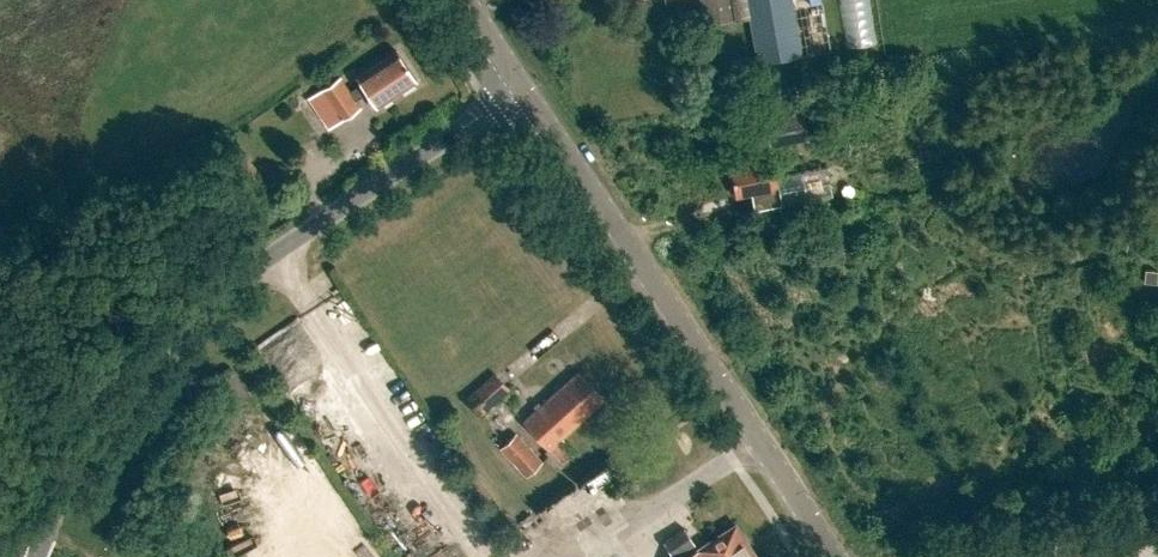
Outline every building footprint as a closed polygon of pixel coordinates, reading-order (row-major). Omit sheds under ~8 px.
[(705,25),(735,20),(732,0),(701,0),(705,25)] [(757,65),(832,52),(823,0),(746,0),(757,65)] [(341,77),(309,99),(330,130),(362,109),(356,101),(368,92),(378,107),(418,80),(398,50),(358,77),(363,84),(351,92),(341,77)] [(802,107),(764,114),(770,147),(808,140),(802,107)] [(772,160),(729,166),(734,196),(776,189),(772,160)] [(495,372),(466,398),(481,415),(510,389),(495,372)] [(576,454),(563,440),(603,403),(578,376),(525,425),(563,466),(576,454)] [(541,463),(515,436),(499,451),(526,478),(541,463)] [(690,556),(756,556),(736,527),(690,556)] [(663,541),(673,556),(675,556),(695,544),(684,528),(663,541)]
